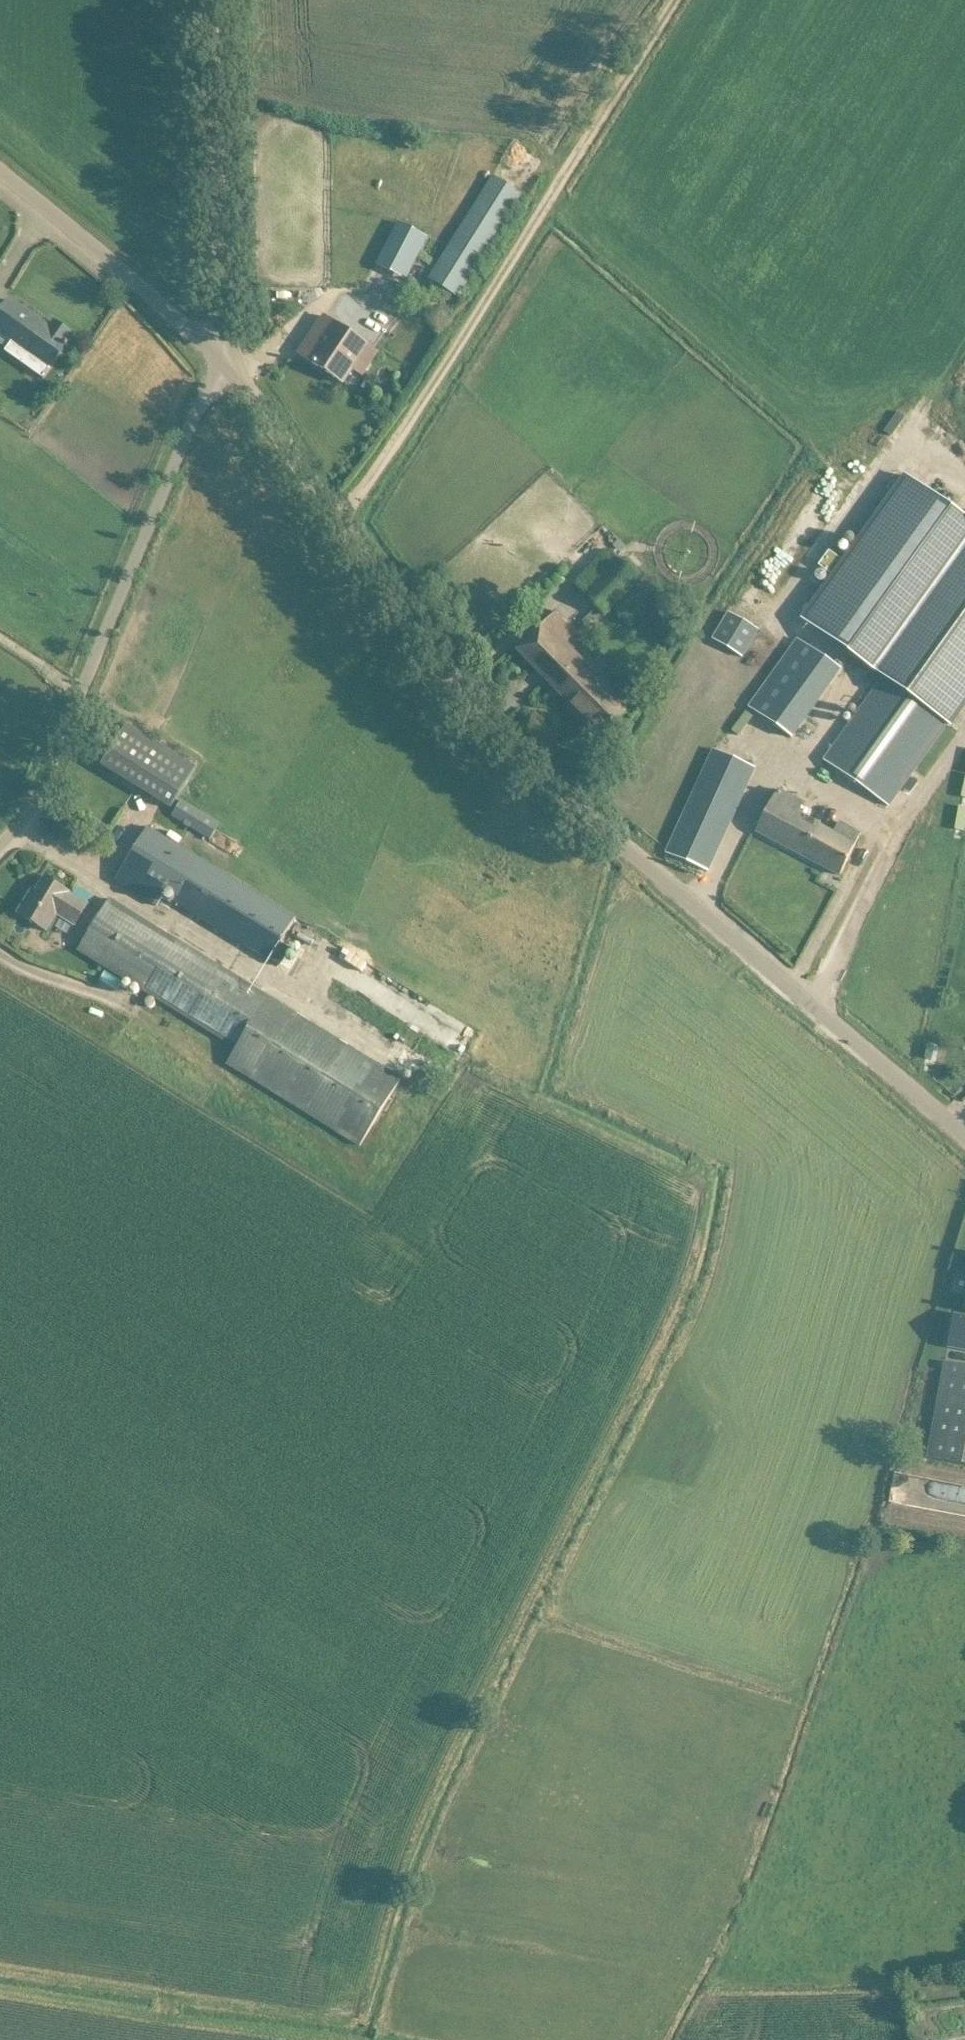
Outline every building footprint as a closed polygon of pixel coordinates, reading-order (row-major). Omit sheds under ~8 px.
[(522,193),(492,174),(428,277),(457,296),(522,193)] [(428,236),(397,220),(374,265),(406,280),(428,236)] [(53,363),(65,346),(66,347),(68,344),(67,343),(68,342),(67,341),(72,334),(55,322),(50,329),(9,300),(0,313),(0,338),(9,345),(5,352),(42,378),(53,363)] [(343,383),(354,366),(368,346),(324,317),(299,354),(343,383)] [(908,476),(802,621),(885,680),(949,727),(964,705),(964,518),(908,476)] [(740,656),(757,629),(730,613),(713,640),(740,656)] [(601,735),(616,721),(623,714),(607,697),(611,692),(566,647),(576,637),(553,614),(517,650),(601,735)] [(833,681),(841,670),(798,639),(790,650),(749,707),(792,738),(802,724),(779,707),(810,664),(833,681)] [(885,680),(825,762),(889,809),(949,727),(885,680)] [(101,765),(171,808),(196,767),(126,724),(101,765)] [(707,872),(752,771),(754,766),(712,748),(666,853),(707,872)] [(804,856),(818,830),(797,818),(805,803),(779,789),(757,831),(804,856)] [(182,799),(172,815),(209,839),(220,823),(182,799)] [(937,926),(964,930),(964,808),(957,807),(937,926)] [(90,818),(85,828),(99,835),(104,824),(90,818)] [(841,875),(860,837),(862,833),(840,821),(832,837),(818,830),(804,856),(841,875)] [(270,960),(296,918),(148,827),(115,880),(158,907),(166,891),(177,897),(174,902),(270,960)] [(30,900),(27,898),(17,913),(47,931),(57,915),(74,926),(87,904),(44,878),(30,900)] [(227,1064),(356,1143),(360,1146),(401,1079),(109,900),(78,950),(95,961),(236,1048),(227,1064)] [(954,1315),(948,1347),(964,1350),(964,1318),(954,1315)] [(944,1362),(926,1458),(964,1465),(964,1366),(944,1362)] [(904,1476),(905,1503),(925,1502),(924,1476),(904,1476)]
